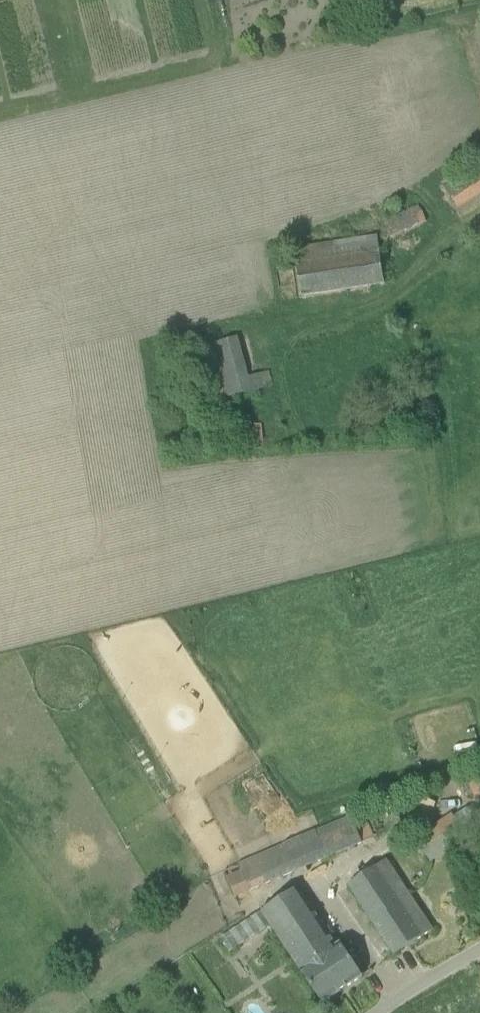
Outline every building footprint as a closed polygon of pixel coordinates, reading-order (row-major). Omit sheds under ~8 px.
[(457,208),(479,193),(479,168),(445,190),(457,208)] [(300,300),(384,290),(379,246),(295,256),(300,300)] [(269,371),(249,375),(241,337),(214,342),(226,398),(272,388),(269,371)] [(475,799),(479,797),(479,776),(468,780),(475,799)] [(468,808),(457,815),(464,825),(475,818),(468,808)] [(251,891),(362,844),(351,818),(239,865),(251,891)] [(417,840),(431,861),(454,845),(441,825),(417,840)] [(396,956),(409,947),(433,931),(387,861),(349,886),(396,956)] [(323,1004),(363,978),(341,944),(337,947),(298,889),(263,912),(301,971),(323,1004)] [(456,903),(462,912),(474,904),(468,895),(456,903)]
